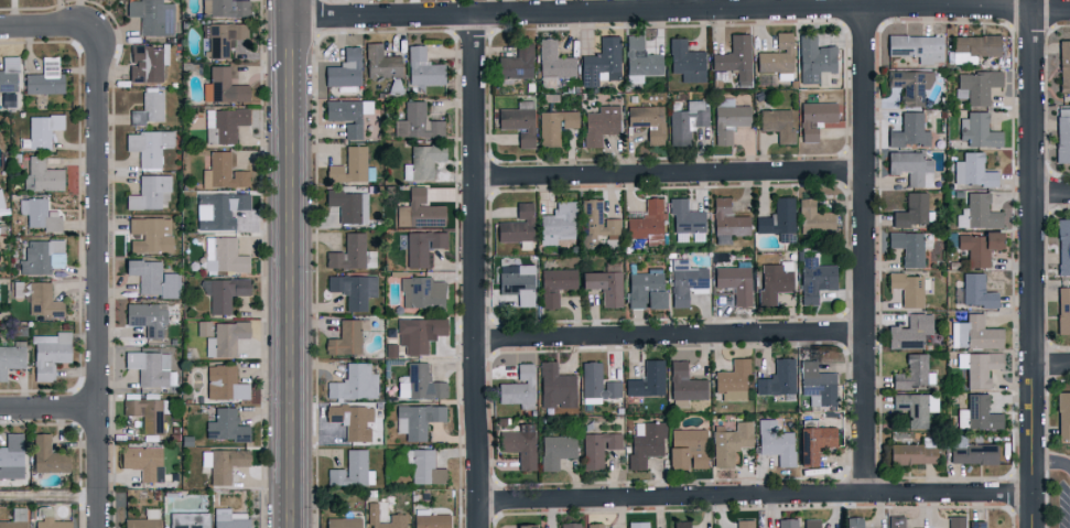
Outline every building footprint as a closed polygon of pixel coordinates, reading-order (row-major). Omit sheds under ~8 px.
[(162,3),(162,0),(126,0),(125,16),(141,16),(140,35),(174,35),(175,3),(162,3)] [(248,16),(249,0),(209,0),(209,15),(248,16)] [(247,39),(248,23),(209,23),(209,58),(228,58),(228,47),(233,47),(233,39),(247,39)] [(793,80),(792,32),(776,32),(776,51),(756,51),(756,72),(779,71),(779,80),(793,80)] [(750,83),(751,34),(730,33),(730,53),(712,53),(711,69),(737,69),(737,83),(750,83)] [(642,74),(662,74),(662,53),(642,54),(642,34),(626,35),(626,82),(643,82),(642,74)] [(581,55),(582,87),(598,86),(598,80),(620,79),(619,35),(599,36),(599,54),(581,55)] [(836,46),(816,46),(817,35),(800,35),(799,84),(828,84),(828,73),(835,73),(836,46)] [(942,35),(887,35),(887,54),(918,55),(918,62),(941,62),(942,35)] [(977,63),(977,55),(999,55),(999,35),(953,36),(954,63),(977,63)] [(704,50),(686,50),(686,37),(669,38),(670,72),(681,72),(681,82),(705,81),(704,50)] [(540,76),(576,75),(575,56),(556,57),(556,38),(539,38),(540,76)] [(1057,40),(1058,92),(1069,92),(1069,40),(1057,40)] [(401,55),(381,56),(381,42),(366,42),(367,77),(401,77),(401,55)] [(497,56),(498,83),(512,83),(512,78),(534,77),(532,42),(517,43),(517,56),(497,56)] [(162,81),(163,64),(168,64),(168,46),(130,45),(130,65),(128,65),(128,80),(162,81)] [(409,85),(445,84),(444,63),(426,64),(425,45),(408,45),(409,85)] [(324,66),(324,85),(360,85),(360,46),(341,46),(341,66),(324,66)] [(63,93),(63,73),(57,73),(57,55),(41,56),(41,73),(24,74),(24,94),(63,93)] [(0,69),(0,90),(17,90),(16,56),(2,56),(2,69),(0,69)] [(229,65),(210,66),(210,82),(202,82),(202,101),(248,100),(248,84),(230,85),(229,65)] [(922,106),(922,88),(932,88),(932,71),(888,70),(888,86),(901,86),(901,106),(922,106)] [(989,105),(989,86),(1002,86),(1002,72),(957,72),(957,97),(968,97),(968,105),(989,105)] [(541,88),(557,87),(556,75),(540,76),(541,88)] [(162,88),(143,88),(143,110),(129,110),(129,125),(145,124),(145,120),(162,120),(162,88)] [(749,106),(734,106),(734,98),(714,98),(714,145),(731,145),(731,126),(749,127),(749,106)] [(361,138),(361,113),(372,113),(372,99),(324,100),(324,120),(345,119),(345,139),(361,138)] [(425,119),(425,101),(405,100),(405,120),(394,119),(394,135),(444,136),(444,120),(425,119)] [(534,147),(534,100),(517,100),(517,108),(498,108),(498,129),(517,129),(517,147),(534,147)] [(671,110),(671,140),(690,139),(690,127),(710,126),(709,100),(687,100),(687,110),(671,110)] [(800,102),(801,142),(818,142),(817,123),(835,123),(835,102),(800,102)] [(619,104),(597,105),(597,112),(584,112),(585,147),(602,147),(601,133),(620,133),(619,104)] [(663,105),(628,106),(628,125),(647,125),(648,144),(664,144),(663,105)] [(235,143),(235,124),(248,124),(248,108),(204,109),(205,127),(216,127),(216,143),(235,143)] [(1055,108),(1056,162),(1069,162),(1069,108),(1055,108)] [(759,130),(777,131),(777,143),(794,143),(794,127),(790,127),(791,110),(760,109),(759,130)] [(577,111),(540,111),(540,145),(560,144),(560,127),(578,127),(577,111)] [(922,112),(901,111),(901,131),(887,131),(887,144),(929,145),(929,130),(922,130),(922,112)] [(1001,146),(1001,130),(988,130),(988,111),(967,111),(968,118),(959,118),(959,139),(967,139),(967,146),(1001,146)] [(50,149),(50,129),(63,128),(62,115),(28,115),(29,128),(16,129),(17,149),(50,149)] [(173,131),(125,132),(125,151),(138,150),(138,168),(160,167),(160,147),(173,147),(173,131)] [(410,145),(411,175),(433,175),(432,161),(445,161),(445,144),(410,145)] [(345,145),(346,172),(343,172),(343,164),(325,165),(325,182),(368,180),(366,145),(345,145)] [(249,185),(249,170),(230,170),(230,151),(210,151),(210,186),(249,185)] [(922,152),(887,151),(886,173),(907,173),(907,186),(931,187),(932,159),(922,159),(922,152)] [(954,160),(953,184),(996,184),(996,170),(982,170),(982,151),(962,151),(962,161),(954,160)] [(62,190),(63,169),(44,168),(44,155),(27,155),(26,189),(62,190)] [(169,174),(139,175),(139,195),(125,195),(125,209),(169,208),(169,174)] [(367,223),(367,191),(325,190),(325,205),(339,206),(339,223),(367,223)] [(926,191),(905,192),(905,211),(892,211),(892,225),(927,225),(926,191)] [(249,192),(196,192),(196,230),(233,229),(233,209),(249,209),(249,192)] [(1002,227),(1002,211),(988,211),(989,192),(967,192),(967,207),(958,207),(958,226),(1002,227)] [(713,244),(731,244),(731,236),(749,235),(749,215),(730,216),(730,196),(712,196),(713,244)] [(755,215),(755,232),(781,233),(781,241),(793,242),(794,196),(774,196),(774,216),(755,215)] [(60,230),(59,210),(47,210),(46,197),(18,198),(19,214),(26,213),(26,227),(43,226),(43,231),(60,230)] [(662,197),(646,197),(646,217),(627,217),(627,238),(646,237),(646,243),(663,243),(662,197)] [(703,210),(688,210),(687,197),(672,198),(673,241),(690,241),(704,240),(703,210)] [(602,198),(583,199),(583,245),(597,245),(597,237),(620,237),(620,218),(603,218),(602,198)] [(834,232),(833,211),(815,212),(814,198),(799,198),(799,233),(834,232)] [(575,201),(553,201),(553,215),(540,214),(539,242),(557,243),(557,238),(574,239),(575,201)] [(497,240),(532,240),(532,202),(515,202),(515,220),(497,220),(497,240)] [(128,218),(128,233),(142,233),(142,240),(129,240),(129,252),(172,251),(172,217),(128,218)] [(1058,218),(1057,274),(1069,274),(1069,218),(1058,218)] [(446,231),(406,232),(407,267),(427,267),(426,247),(446,247),(446,231)] [(326,251),(326,267),(375,267),(375,251),(364,250),(365,232),(344,232),(344,252),(326,251)] [(923,266),(922,232),(888,232),(888,248),(901,248),(902,266),(923,266)] [(958,232),(957,249),(968,249),(968,267),(989,267),(989,249),(1000,249),(1000,233),(958,232)] [(235,237),(209,236),(209,258),(205,258),(205,271),(249,271),(249,255),(235,254),(235,237)] [(62,239),(22,240),(22,273),(50,273),(50,267),(63,267),(62,239)] [(836,289),(836,265),(818,265),(817,256),(801,256),(801,304),(817,304),(817,289),(836,289)] [(707,292),(707,267),(689,267),(688,258),(671,259),(673,307),(689,306),(688,293),(707,292)] [(139,296),(181,296),(181,273),(161,273),(162,260),(123,260),(123,274),(139,274),(139,296)] [(792,292),(793,263),(761,262),(760,304),(776,305),(777,291),(792,292)] [(533,265),(517,264),(516,271),(511,271),(511,266),(498,266),(498,294),(517,294),(516,306),(532,307),(533,265)] [(734,306),(750,305),(749,266),(714,267),(715,287),(733,286),(734,306)] [(648,272),(627,273),(628,308),(664,307),(664,268),(648,268),(648,272)] [(622,307),(621,271),(576,272),(576,269),(541,269),(541,308),(558,308),(557,289),(602,288),(602,307),(622,307)] [(963,304),(979,304),(980,308),(997,307),(997,291),(984,291),(984,272),(963,272),(963,304)] [(887,274),(887,288),(901,288),(901,307),(922,307),(922,288),(928,288),(928,275),(887,274)] [(327,292),(345,291),(345,310),(367,310),(366,296),(377,296),(376,275),(327,276),(327,292)] [(430,276),(401,277),(402,306),(444,305),(443,280),(430,281),(430,276)] [(249,295),(249,278),(203,279),(203,295),(210,295),(210,314),(231,314),(231,295),(249,295)] [(1056,287),(1057,332),(1069,332),(1069,278),(1069,286),(1056,287)] [(51,282),(30,281),(29,315),(63,315),(64,300),(51,300),(51,282)] [(166,304),(125,303),(125,325),(144,325),(144,338),(161,339),(162,325),(166,325),(166,304)] [(952,321),(951,347),(1001,348),(1002,328),(983,327),(983,313),(967,312),(967,322),(952,321)] [(931,313),(907,313),(907,327),(887,327),(887,348),(922,348),(922,333),(931,333),(931,313)] [(368,330),(368,319),(340,318),(339,338),(325,338),(324,353),(360,354),(361,330),(368,330)] [(446,318),(398,319),(398,345),(406,345),(406,354),(428,354),(427,337),(446,337),(446,318)] [(197,336),(210,336),(209,320),(196,321),(197,336)] [(235,357),(235,338),(248,338),(248,322),(214,322),(214,337),(205,337),(205,356),(235,357)] [(71,331),(56,331),(56,335),(33,334),(33,380),(54,381),(54,362),(70,362),(71,331)] [(6,367),(25,368),(26,340),(6,339),(6,345),(0,345),(0,381),(6,381),(6,367)] [(138,385),(176,385),(176,372),(169,372),(169,352),(125,352),(125,368),(138,368),(138,385)] [(1002,352),(957,353),(958,367),(967,367),(967,388),(989,387),(988,369),(1002,368),(1002,352)] [(927,353),(906,353),(906,373),(892,373),(892,386),(935,386),(935,372),(927,372),(927,353)] [(747,358),(732,357),(732,371),(714,370),(714,392),(721,392),(721,400),(746,400),(747,358)] [(795,358),(774,358),(774,378),(756,377),(756,393),(795,394),(795,358)] [(625,379),(626,395),(665,395),(664,359),(644,360),(644,379),(625,379)] [(835,372),(816,372),(816,360),(801,360),(801,394),(809,394),(810,405),(835,405),(835,372)] [(540,407),(575,407),(575,374),(557,375),(556,361),(539,361),(540,407)] [(602,381),(602,361),(582,362),(583,404),(601,403),(601,397),(622,397),(621,381),(602,381)] [(326,381),(326,397),(377,398),(378,373),(374,373),(374,362),(346,362),(346,381),(326,381)] [(429,362),(408,362),(408,376),(398,376),(398,398),(446,397),(446,381),(429,381),(429,362)] [(533,363),(516,363),(517,383),(497,383),(497,403),(520,402),(520,409),(535,409),(533,363)] [(206,399),(248,398),(248,383),(235,383),(235,364),(205,365),(206,399)] [(1056,391),(1057,438),(1069,437),(1069,391),(1056,391)] [(161,393),(149,394),(150,398),(123,399),(123,415),(142,414),(143,434),(163,433),(161,393)] [(1002,429),(1002,413),(988,413),(988,393),(968,393),(968,408),(958,408),(958,428),(1002,429)] [(939,394),(893,394),(893,410),(908,410),(908,429),(927,429),(928,412),(938,412),(939,394)] [(426,440),(426,421),(445,421),(445,405),(396,405),(397,432),(406,432),(406,440),(426,440)] [(248,425),(236,425),(236,407),(215,406),(215,421),(205,421),(204,439),(248,439),(248,425)] [(368,441),(369,421),(373,421),(373,406),(333,406),(333,422),(345,422),(345,440),(368,441)] [(781,418),(758,418),(758,454),(776,454),(777,466),(794,466),(793,431),(781,432),(781,418)] [(752,447),(752,421),(735,421),(735,430),(724,431),(724,425),(713,425),(713,466),(733,466),(732,448),(752,447)] [(664,456),(664,422),(631,422),(631,469),(645,469),(645,456),(664,456)] [(798,427),(799,466),(816,465),(816,446),(837,446),(836,427),(798,427)] [(706,468),(706,428),(671,429),(671,446),(667,446),(668,468),(706,468)] [(518,470),(535,470),(534,430),(498,431),(498,452),(518,451),(518,470)] [(5,433),(5,447),(0,447),(0,477),(22,477),(21,432),(5,433)] [(583,433),(584,470),(603,469),(603,449),(623,448),(622,432),(583,433)] [(68,471),(68,451),(49,452),(49,433),(32,433),(32,472),(68,471)] [(966,443),(966,435),(951,435),(950,463),(998,464),(998,444),(966,443)] [(558,458),(576,458),(576,436),(542,436),(542,470),(557,470),(558,458)] [(936,445),(889,444),(889,463),(936,464),(936,445)] [(162,482),(162,448),(120,447),(120,468),(140,469),(140,481),(162,482)] [(200,472),(210,472),(210,484),(230,485),(230,465),(248,466),(248,450),(201,449),(200,472)] [(374,484),(374,469),(367,469),(366,449),(345,449),(346,468),(327,468),(327,485),(374,484)] [(434,449),(407,449),(407,463),(413,463),(412,483),(446,483),(446,468),(434,468),(434,449)] [(389,514),(389,522),(378,522),(378,502),(367,502),(367,525),(371,525),(371,527),(405,527),(405,514),(389,514)] [(52,506),(36,506),(36,519),(34,519),(34,527),(70,527),(70,520),(52,520),(52,506)] [(26,507),(11,507),(11,521),(0,521),(0,527),(27,527),(26,507)] [(212,508),(213,527),(247,527),(247,512),(230,513),(230,507),(212,508)] [(159,508),(145,508),(145,518),(124,518),(123,527),(159,527),(159,508)] [(169,513),(169,527),(208,527),(207,512),(169,513)] [(448,514),(426,513),(426,514),(414,514),(414,527),(448,527),(448,514)] [(862,517),(847,516),(846,527),(862,527),(862,517)] [(904,516),(888,516),(888,527),(904,527),(904,516)] [(963,516),(948,516),(948,527),(964,527),(963,516)] [(321,518),(322,527),(361,527),(360,517),(321,518)] [(797,518),(778,518),(778,527),(797,527),(797,518)] [(754,520),(736,519),(736,527),(754,527),(754,520)] [(820,519),(803,519),(804,527),(820,527),(820,519)]
